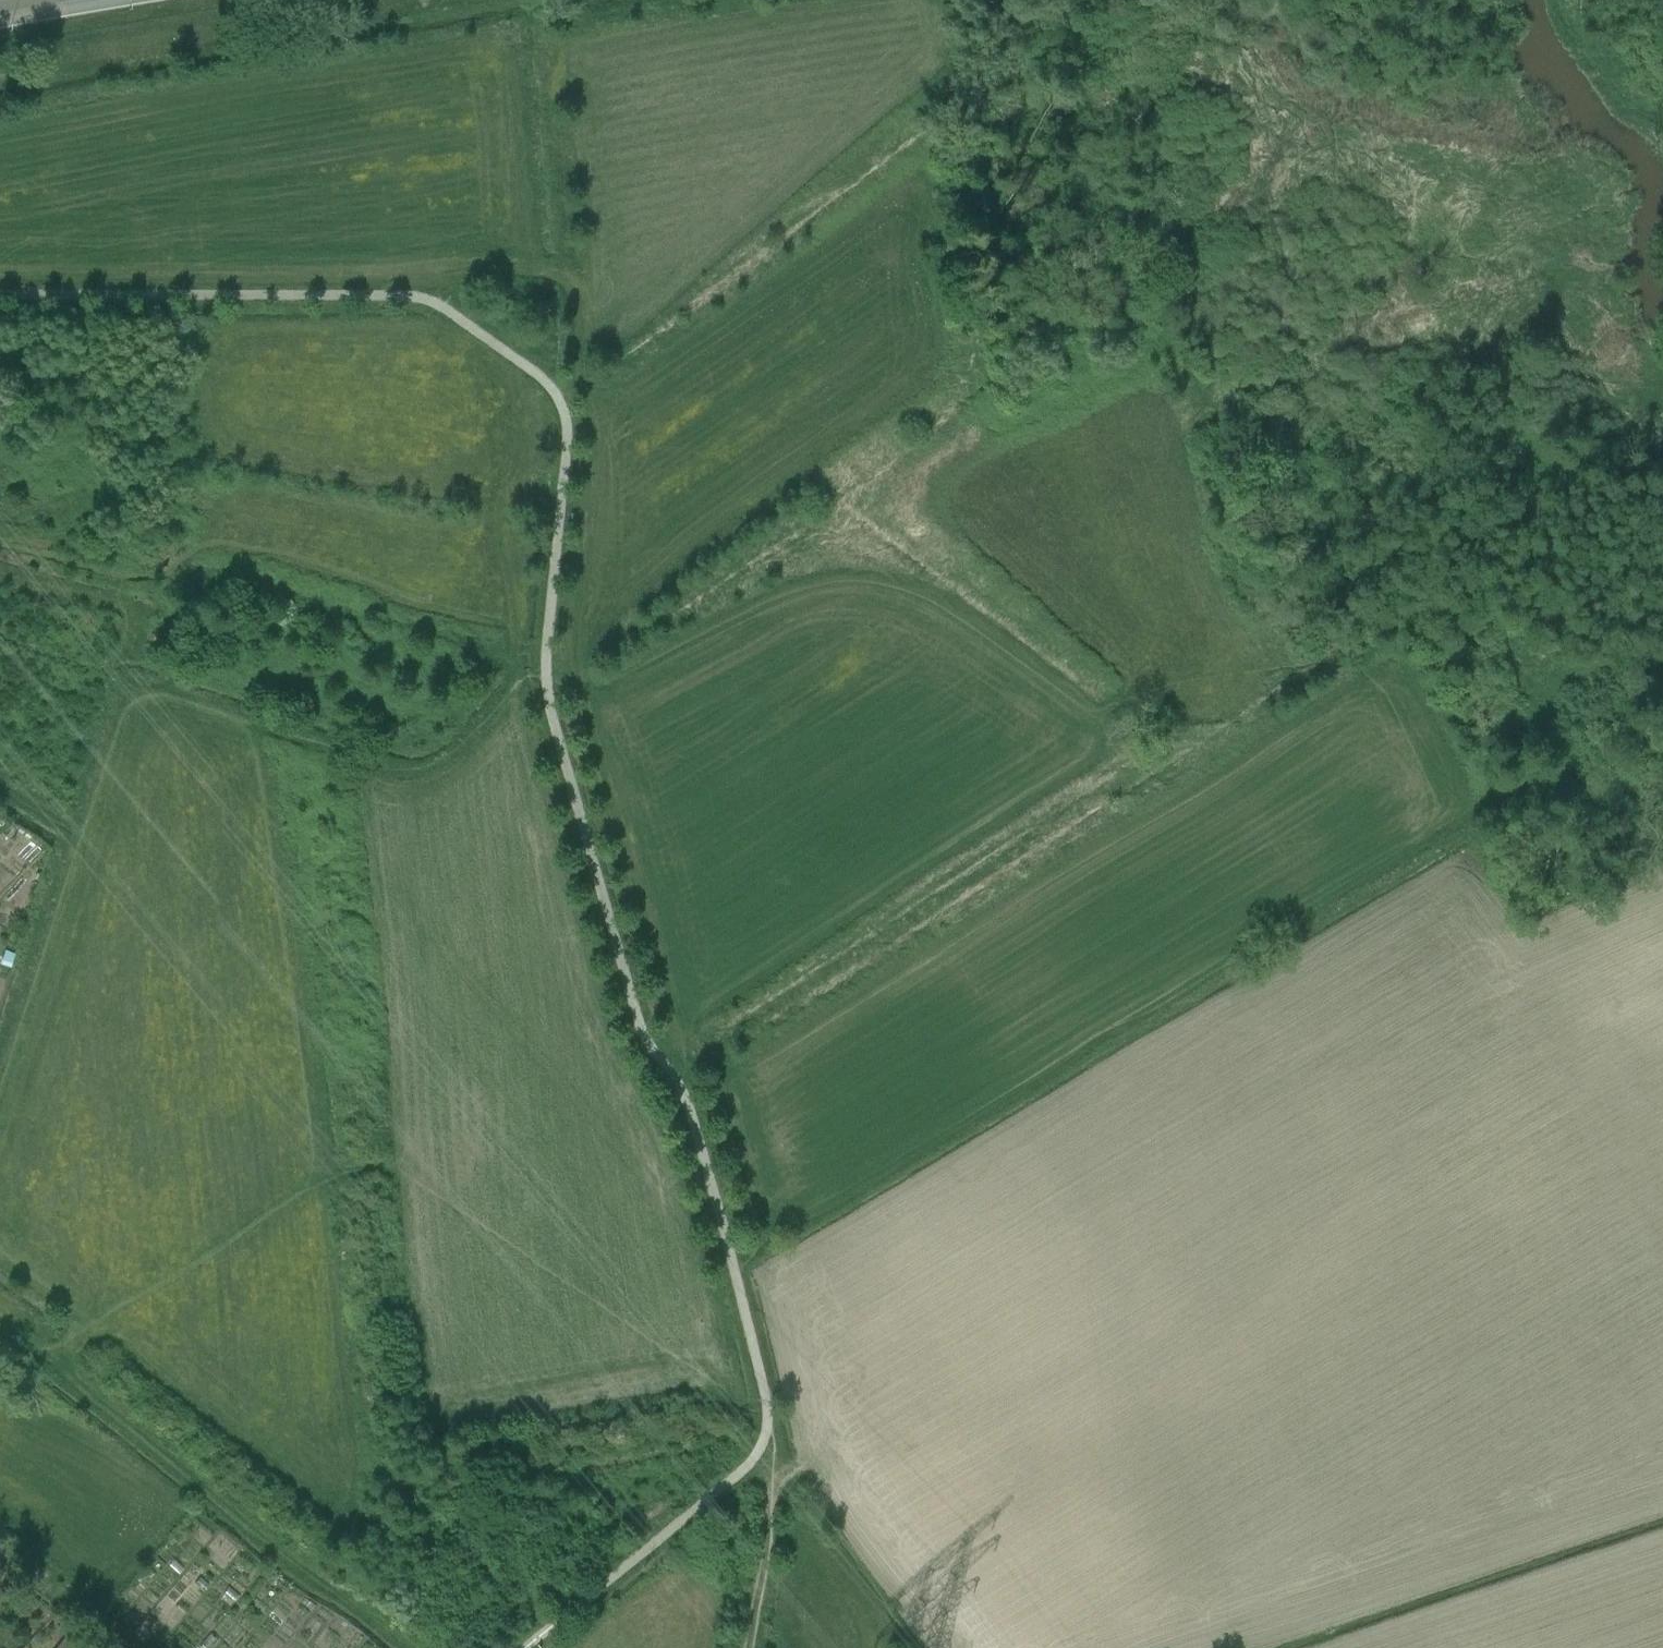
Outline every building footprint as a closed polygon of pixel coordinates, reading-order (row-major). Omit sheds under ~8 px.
[(0,961),(0,965),(9,968),(14,954),(4,951),(0,961)]
